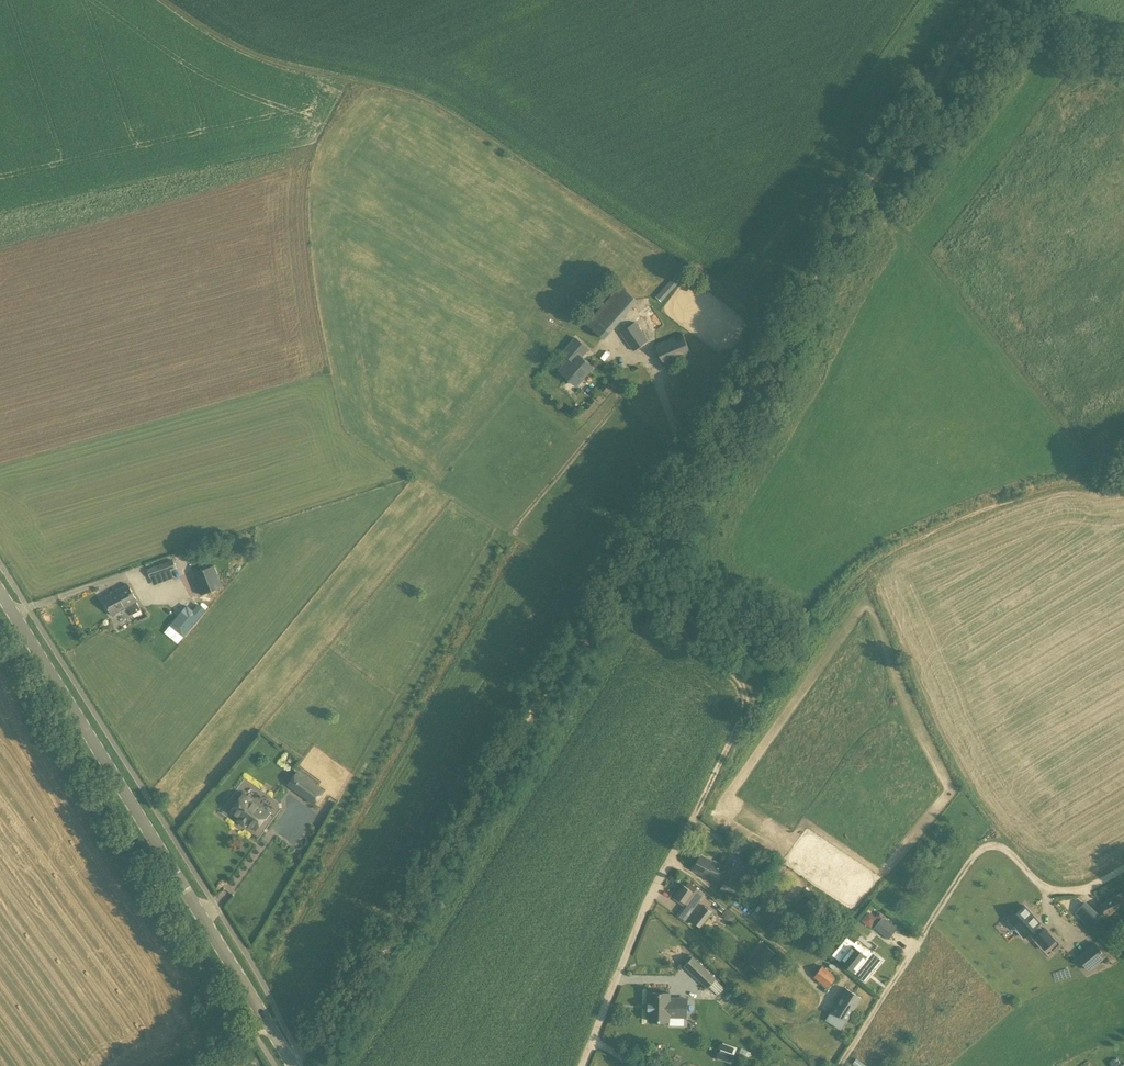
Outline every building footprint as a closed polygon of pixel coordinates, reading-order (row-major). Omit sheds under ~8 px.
[(655,297),(661,301),(683,277),(678,272),(655,297)] [(620,285),(574,337),(592,352),(638,300),(620,285)] [(647,340),(635,322),(619,333),(632,350),(647,340)] [(690,354),(682,333),(654,344),(663,365),(690,354)] [(576,385),(592,366),(575,351),(559,370),(576,385)] [(169,579),(164,562),(146,569),(149,578),(151,578),(153,585),(169,579)] [(214,566),(193,574),(202,594),(222,586),(214,566)] [(141,609),(136,601),(137,601),(127,583),(102,597),(112,615),(128,606),(132,614),(141,609)] [(187,605),(170,625),(182,636),(205,610),(197,603),(192,609),(187,605)] [(292,788),(314,804),(315,803),(324,791),(302,775),(292,788)] [(270,813),(245,794),(233,810),(258,829),(270,813)] [(713,860),(712,862),(701,855),(694,868),(705,875),(704,876),(721,884),(718,890),(735,899),(742,889),(740,888),(751,870),(742,864),(734,876),(732,874),(727,881),(724,880),(729,869),(713,860)] [(688,916),(693,908),(704,893),(688,882),(685,886),(684,885),(676,896),(685,903),(680,910),(688,916)] [(1118,908),(1121,913),(1123,914),(1123,913),(1123,891),(1099,903),(1105,915),(1118,908)] [(921,919),(932,898),(923,893),(911,914),(921,919)] [(1085,900),(1074,913),(1090,928),(1101,916),(1085,900)] [(703,904),(691,919),(701,928),(707,920),(713,912),(703,904)] [(1015,928),(1024,938),(1032,930),(1037,935),(1034,938),(1044,949),(1055,939),(1045,928),(1043,930),(1038,925),(1040,923),(1028,909),(1024,904),(1007,920),(1009,921),(1007,923),(1013,930),(1015,928)] [(873,927),(888,939),(897,927),(883,915),(873,927)] [(1093,941),(1076,956),(1089,971),(1106,956),(1093,941)] [(758,971),(775,953),(766,944),(749,963),(758,971)] [(870,951),(866,957),(861,953),(857,958),(853,955),(845,965),(854,971),(864,980),(881,960),(870,951)] [(702,966),(694,975),(704,985),(712,976),(702,966)] [(836,976),(813,977),(827,987),(836,976)] [(861,998),(846,988),(831,1010),(847,1020),(861,998)] [(649,1007),(649,1010),(649,1020),(668,1021),(669,1016),(686,1016),(686,999),(669,998),(669,993),(649,993),(649,1004),(649,1007)] [(733,1062),(737,1046),(716,1041),(712,1058),(733,1062)] [(851,1063),(855,1065),(865,1065),(854,1057),(851,1063)]
